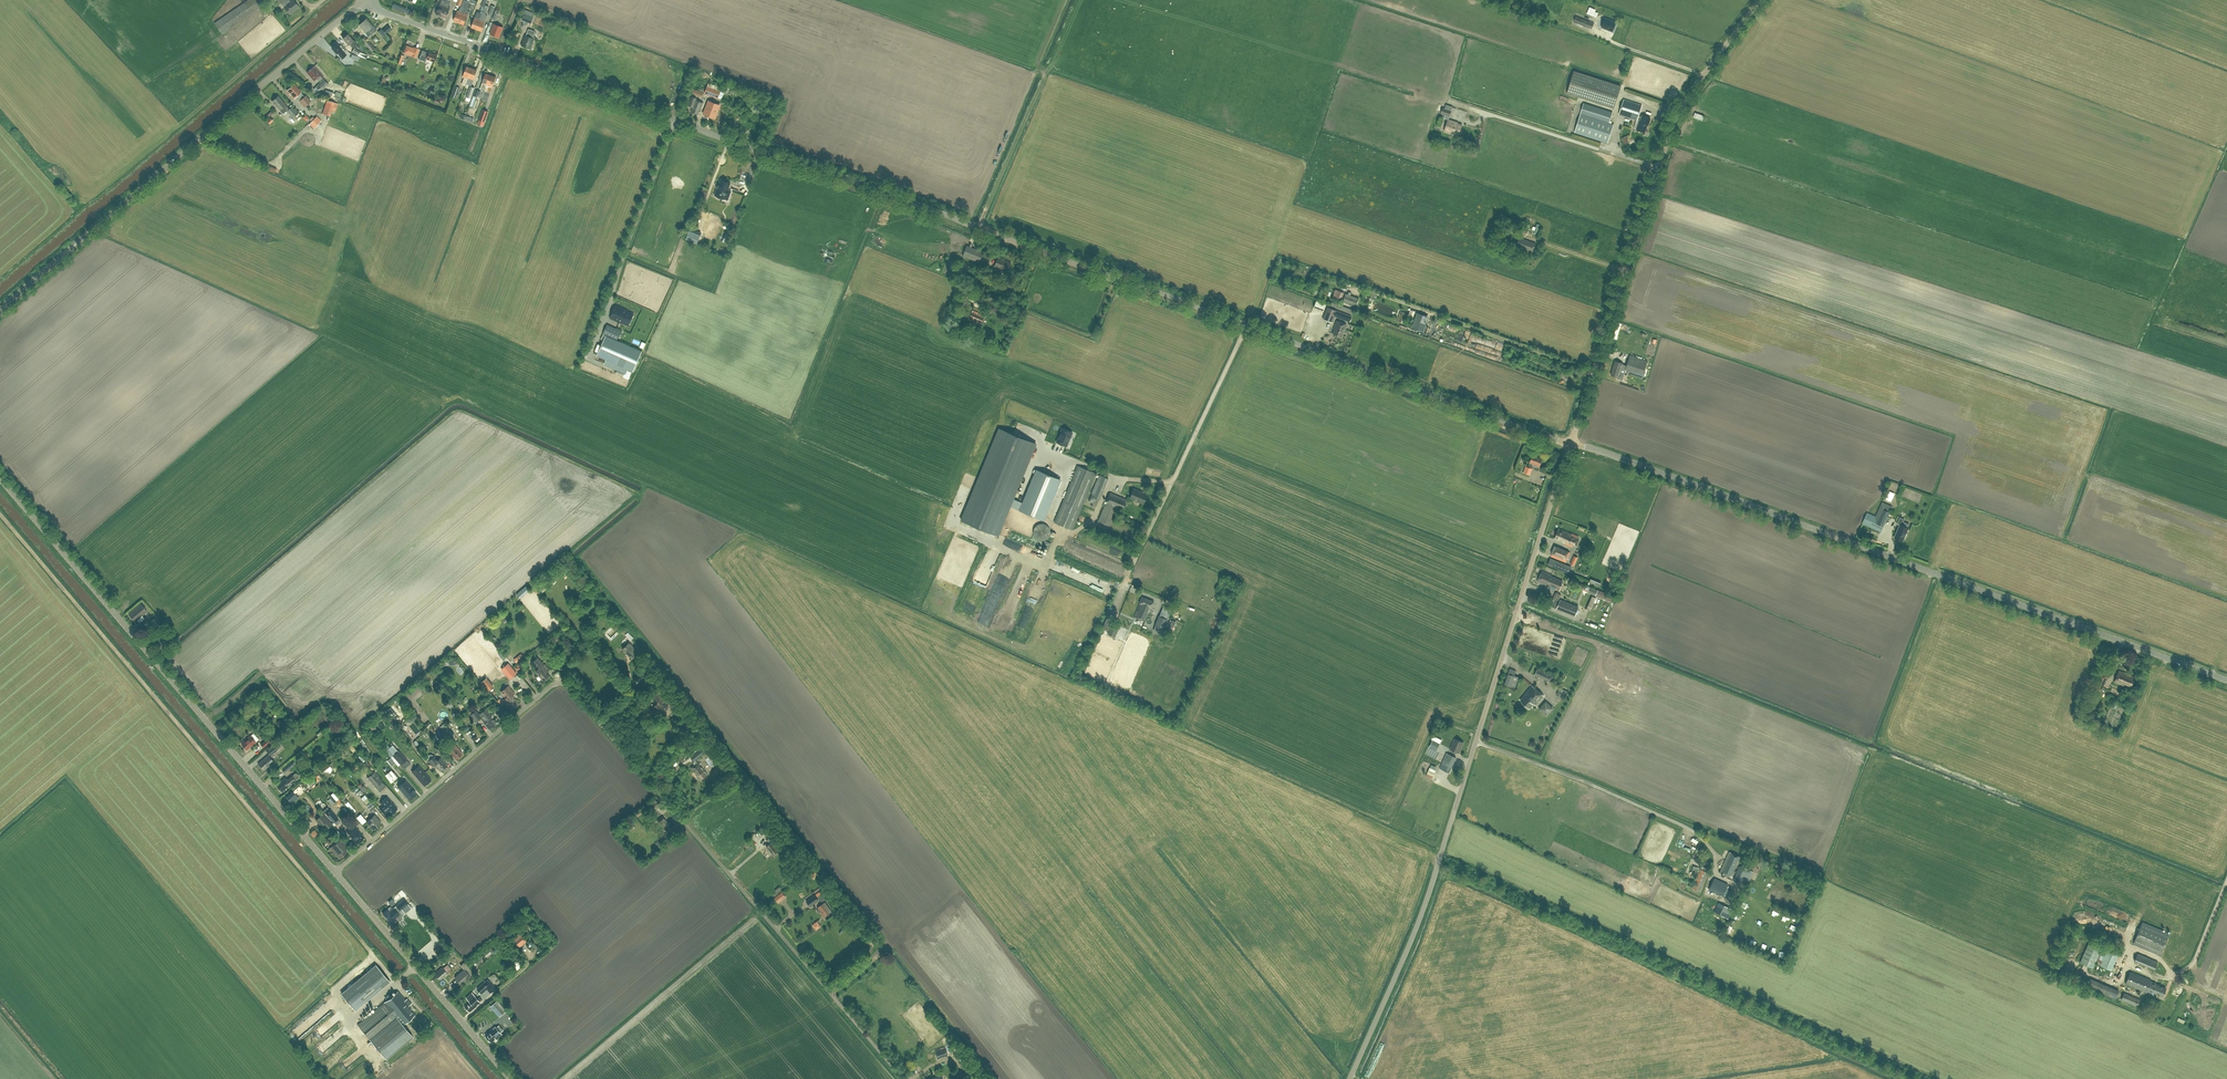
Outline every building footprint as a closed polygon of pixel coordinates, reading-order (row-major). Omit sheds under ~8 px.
[(257,0),(248,0),(215,23),(223,34),(262,7),(257,0)] [(280,4),(280,3),(284,7),(284,8),(289,14),(298,6),(293,0),(292,0),(290,2),(289,0),(277,0),(280,4)] [(436,16),(439,17),(440,16),(441,16),(447,0),(444,0),(444,1),(441,0),(439,5),(436,14),(437,14),(436,16)] [(441,16),(446,18),(450,9),(448,9),(450,3),(449,3),(450,0),(447,0),(441,16)] [(467,1),(464,0),(462,7),(461,7),(459,11),(457,10),(457,12),(456,12),(454,20),(459,22),(467,1)] [(475,0),(471,0),(468,8),(470,9),(468,14),(471,15),(477,1),(475,0)] [(469,2),(467,1),(459,22),(464,24),(467,16),(468,14),(466,13),(468,8),(467,7),(469,2)] [(471,27),(476,29),(482,14),(484,8),(482,7),(480,12),(477,12),(475,19),(474,19),(471,27)] [(1588,14),(1598,17),(1600,11),(1590,7),(1588,14)] [(534,13),(525,10),(522,20),(531,23),(534,13)] [(485,15),(482,14),(476,29),(482,31),(485,22),(484,22),(487,15),(485,15)] [(1594,23),(1576,16),(1574,22),(1592,29),(1594,23)] [(365,19),(359,24),(363,29),(363,30),(364,31),(365,32),(368,36),(370,34),(371,35),(372,34),(376,30),(373,25),(367,19),(365,19)] [(1602,19),(1601,23),(1605,24),(1603,29),(1612,32),(1615,23),(1606,20),(1602,19)] [(503,27),(494,24),(490,34),(499,37),(503,27)] [(535,32),(528,29),(526,36),(525,35),(521,45),(530,49),(534,39),(533,38),(535,32)] [(353,40),(347,34),(342,38),(348,45),(350,43),(353,46),(354,45),(356,47),(358,46),(356,43),(353,40)] [(360,42),(365,48),(367,46),(371,50),(374,47),(365,36),(362,39),(362,40),(360,42)] [(336,43),(331,48),(336,53),(337,53),(342,58),(346,54),(345,53),(346,51),(340,44),(339,46),(336,43)] [(419,49),(414,47),(411,56),(416,58),(419,49)] [(428,52),(422,50),(418,59),(425,61),(425,59),(434,62),(436,55),(428,52)] [(324,78),(313,66),(306,72),(314,81),(317,78),(320,81),(324,78)] [(468,79),(472,68),(467,66),(464,75),(463,77),(465,77),(462,84),(465,85),(468,78),(468,79)] [(472,68),(468,79),(473,80),(477,70),(472,68)] [(1621,86),(1574,71),(1567,94),(1613,108),(1621,86)] [(480,96),(483,97),(491,75),(486,73),(483,82),(482,84),(480,89),(483,90),(480,96)] [(491,75),(483,97),(485,91),(490,93),(493,85),(493,86),(496,77),(491,75)] [(329,84),(324,79),(313,89),(318,94),(320,92),(322,94),(325,91),(323,89),(329,84)] [(298,88),(294,84),(287,90),(290,95),(294,99),(296,97),(300,100),(299,101),(304,107),(311,101),(305,95),(304,96),(301,92),(298,88)] [(475,87),(470,86),(466,100),(470,102),(475,87)] [(707,86),(704,93),(721,99),(724,92),(707,86)] [(704,92),(694,88),(693,93),(703,97),(704,92)] [(480,90),(476,89),(470,106),(473,107),(477,96),(478,97),(480,90)] [(272,101),(282,113),(288,108),(278,96),(272,101)] [(696,99),(692,97),(689,106),(693,107),(691,111),(698,114),(699,110),(701,110),(703,103),(696,100),(696,99)] [(338,104),(327,100),(323,114),(330,116),(332,110),(336,111),(338,104)] [(1642,106),(1623,100),(1619,115),(1637,120),(1639,121),(1636,129),(1645,132),(1648,122),(1649,123),(1650,118),(1642,116),(1641,117),(1639,116),(1642,106)] [(710,101),(705,114),(716,118),(721,105),(710,101)] [(1612,113),(1584,103),(1574,132),(1607,143),(1614,125),(1609,123),(1612,113)] [(298,113),(292,106),(287,111),(293,118),(298,113)] [(1451,111),(1443,108),(1441,113),(1445,115),(1444,118),(1448,119),(1444,131),(1453,134),(1453,133),(1459,135),(1462,125),(1456,123),(1456,122),(1449,119),(1451,111)] [(483,110),(477,124),(483,126),(489,112),(483,110)] [(1696,112),(1694,117),(1704,120),(1705,115),(1696,112)] [(312,121),(310,124),(314,128),(322,120),(317,116),(314,119),(312,117),(310,119),(312,121)] [(277,168),(268,164),(266,169),(275,172),(277,168)] [(715,196),(718,197),(717,198),(718,198),(720,199),(721,199),(721,198),(724,199),(725,196),(728,197),(731,191),(727,190),(730,183),(720,179),(718,185),(717,188),(715,196)] [(1528,231),(1516,227),(1515,231),(1527,235),(1528,231)] [(1519,238),(1517,245),(1532,250),(1535,243),(1519,238)] [(983,252),(967,245),(963,256),(979,262),(983,252)] [(1010,262),(998,257),(994,266),(1007,271),(1010,262)] [(1344,293),(1338,291),(1336,297),(1332,295),(1331,298),(1340,301),(1344,293)] [(1357,298),(1345,293),(1342,301),(1354,306),(1357,298)] [(970,297),(963,294),(959,304),(965,307),(970,297)] [(628,311),(616,305),(610,318),(622,324),(622,323),(628,326),(634,315),(627,312),(628,311)] [(1351,316),(1327,307),(1322,319),(1332,323),(1335,316),(1349,322),(1351,316)] [(978,313),(972,311),(969,318),(974,321),(974,320),(976,321),(976,322),(980,324),(984,315),(980,313),(979,314),(978,314),(978,313)] [(1346,324),(1337,321),(1334,329),(1333,333),(1341,336),(1343,329),(1344,329),(1346,324)] [(621,331),(607,324),(601,338),(604,339),(596,356),(632,372),(642,351),(617,340),(621,331)] [(1647,361),(1630,355),(1627,365),(1622,364),(1623,363),(1615,361),(1611,374),(1618,377),(1621,368),(1625,369),(1625,372),(1642,377),(1647,361)] [(1037,443),(998,427),(960,520),(998,536),(1010,507),(1019,510),(1022,502),(1014,499),(1037,443)] [(1061,427),(1056,441),(1066,445),(1072,431),(1061,427)] [(1542,459),(1532,455),(1530,463),(1528,467),(1526,467),(1524,473),(1530,475),(1532,469),(1531,468),(1533,464),(1539,467),(1542,459)] [(1094,473),(1078,466),(1055,523),(1072,529),(1094,473)] [(1019,510),(1043,520),(1060,479),(1036,469),(1022,502),(1019,510)] [(1108,479),(1099,475),(1091,493),(1092,494),(1089,501),(1097,504),(1099,500),(1108,479)] [(1140,491),(1134,489),(1130,498),(1143,503),(1147,495),(1139,492),(1140,491)] [(1126,499),(1110,493),(1106,503),(1099,521),(1110,526),(1117,508),(1122,510),(1126,499)] [(1891,506),(1882,502),(1880,506),(1875,516),(1867,512),(1862,524),(1881,532),(1891,506)] [(1894,537),(1903,541),(1908,527),(1901,525),(1904,519),(1899,517),(1897,523),(1900,524),(1894,537)] [(1118,532),(1127,535),(1130,526),(1114,521),(1111,529),(1118,532)] [(1033,530),(1033,531),(1033,533),(1034,534),(1034,535),(1034,536),(1035,537),(1036,538),(1037,539),(1038,540),(1040,540),(1041,540),(1042,540),(1043,540),(1044,540),(1045,540),(1046,539),(1047,539),(1048,538),(1048,537),(1049,537),(1049,535),(1050,534),(1050,533),(1050,532),(1050,531),(1050,530),(1050,529),(1049,528),(1049,527),(1048,526),(1047,525),(1046,525),(1045,524),(1044,524),(1043,524),(1042,523),(1041,524),(1040,524),(1039,524),(1038,524),(1037,525),(1036,525),(1035,527),(1034,528),(1034,529),(1033,530)] [(1571,533),(1559,528),(1555,538),(1564,542),(1564,543),(1572,546),(1573,544),(1576,546),(1579,539),(1576,538),(1577,535),(1572,533),(1571,533)] [(1570,552),(1555,546),(1550,556),(1565,562),(1570,552)] [(1571,567),(1550,558),(1547,564),(1569,573),(1571,567)] [(1546,585),(1545,587),(1550,589),(1551,586),(1559,589),(1562,581),(1551,575),(1551,574),(1542,570),(1537,581),(1546,585)] [(539,587),(542,590),(549,585),(546,581),(539,587)] [(1589,587),(1586,586),(1584,591),(1587,592),(1595,596),(1596,595),(1600,596),(1601,592),(1597,591),(1598,590),(1589,587)] [(1561,594),(1556,592),(1550,606),(1575,616),(1578,607),(1560,599),(1560,600),(1559,600),(1561,594)] [(1597,606),(1600,598),(1593,596),(1588,609),(1592,610),(1594,605),(1597,606)] [(1154,601),(1142,597),(1139,603),(1140,603),(1134,617),(1145,622),(1151,608),(1152,608),(1154,601)] [(135,621),(147,611),(141,603),(128,614),(135,621)] [(1159,616),(1155,625),(1163,629),(1167,620),(1159,616)] [(1112,622),(1107,634),(1114,637),(1119,626),(1112,622)] [(632,640),(635,638),(629,631),(626,633),(632,640)] [(632,659),(639,652),(629,642),(622,649),(632,659)] [(514,659),(517,663),(524,657),(521,653),(514,659)] [(550,669),(545,663),(544,664),(538,657),(532,662),(537,669),(535,671),(539,674),(537,676),(537,677),(539,680),(540,680),(542,679),(543,680),(549,676),(546,672),(550,669)] [(509,664),(504,668),(510,675),(515,671),(509,664)] [(459,667),(457,672),(464,675),(466,671),(459,667)] [(1516,671),(1510,668),(1504,684),(1515,688),(1519,677),(1514,676),(1516,671)] [(1554,675),(1537,668),(1534,676),(1539,678),(1539,677),(1543,679),(1543,680),(1547,682),(1548,681),(1551,682),(1554,675)] [(2135,677),(2118,671),(2114,682),(2123,685),(2122,685),(2131,688),(2135,677)] [(2107,676),(2101,673),(2094,689),(2101,691),(2107,676)] [(646,676),(638,683),(642,688),(650,681),(646,676)] [(483,680),(490,689),(494,686),(487,677),(483,680)] [(512,710),(519,704),(512,695),(515,693),(508,685),(501,691),(506,697),(503,699),(512,710)] [(1544,696),(1532,685),(1525,694),(1520,700),(1530,709),(1534,704),(1536,705),(1544,696)] [(676,700),(672,695),(665,701),(667,703),(663,707),(660,704),(663,701),(657,693),(651,698),(656,704),(652,707),(660,716),(662,715),(664,717),(666,715),(665,713),(667,711),(665,709),(668,706),(669,706),(671,708),(675,705),(673,703),(676,700)] [(1548,714),(1554,707),(1547,701),(1541,708),(1548,714)] [(390,707),(386,711),(393,719),(398,716),(390,707)] [(494,719),(492,720),(490,717),(492,715),(486,709),(480,713),(486,720),(483,723),(489,730),(496,724),(495,723),(496,722),(494,719)] [(482,717),(476,710),(471,715),(477,721),(482,717)] [(450,739),(455,735),(448,726),(443,730),(450,739)] [(246,750),(256,742),(250,735),(240,743),(246,750)] [(268,737),(260,744),(263,747),(271,741),(268,737)] [(1464,742),(1454,738),(1450,749),(1459,752),(1463,742),(1464,742)] [(452,741),(448,744),(452,748),(449,751),(456,759),(462,754),(452,741)] [(387,749),(385,750),(391,757),(393,755),(398,751),(392,744),(389,747),(387,749)] [(267,752),(269,754),(270,756),(278,750),(275,746),(267,752)] [(705,753),(700,748),(690,757),(694,762),(705,753)] [(393,755),(401,765),(407,759),(399,750),(398,751),(393,755)] [(1456,757),(1447,753),(1442,763),(1451,767),(1456,757)] [(263,770),(274,762),(268,755),(258,764),(263,770)] [(432,766),(435,763),(441,770),(447,765),(440,758),(438,760),(434,756),(428,761),(432,766)] [(697,776),(704,770),(697,762),(691,767),(697,776)] [(1442,764),(1439,769),(1446,773),(1448,767),(1442,764)] [(419,765),(411,771),(424,785),(431,779),(419,765)] [(373,772),(370,774),(367,777),(375,786),(381,781),(373,772)] [(281,792),(296,780),(292,775),(287,780),(285,777),(276,785),(281,792)] [(405,780),(398,786),(408,799),(416,793),(405,780)] [(364,795),(361,798),(367,805),(370,802),(368,799),(364,795)] [(383,806),(380,808),(384,814),(388,811),(390,814),(397,808),(391,801),(387,796),(380,802),(383,806)] [(649,809),(658,802),(654,797),(646,804),(649,809)] [(367,805),(366,805),(370,810),(374,807),(370,802),(367,805)] [(338,818),(330,809),(326,813),(333,822),(338,818)] [(331,824),(322,813),(316,819),(321,825),(323,823),(327,827),(331,824)] [(373,829),(381,823),(374,815),(367,822),(373,829)] [(666,830),(668,828),(672,834),(678,829),(675,826),(676,825),(672,820),(668,823),(668,822),(666,819),(663,815),(657,820),(660,824),(666,830)] [(364,837),(354,825),(346,832),(357,843),(364,837)] [(768,842),(774,837),(768,829),(762,834),(768,842)] [(341,838),(333,844),(330,847),(339,858),(347,852),(344,848),(347,845),(341,838)] [(773,855),(778,850),(772,842),(766,847),(773,855)] [(1740,856),(1729,851),(1721,870),(1724,872),(1723,874),(1728,877),(1730,874),(1732,875),(1740,856)] [(1701,866),(1695,864),(1693,869),(1699,872),(1692,888),(1700,892),(1709,872),(1707,871),(1708,869),(1702,866),(1701,869),(1700,868),(1701,866)] [(1753,872),(1740,866),(1733,881),(1737,883),(1739,878),(1748,882),(1753,872)] [(1728,884),(1714,878),(1712,882),(1709,881),(1706,887),(1709,889),(1709,890),(1727,899),(1731,891),(1728,889),(1729,886),(1727,886),(1728,884)] [(775,897),(779,902),(787,896),(783,891),(775,897)] [(821,901),(826,897),(822,892),(817,896),(821,901)] [(818,900),(815,895),(806,900),(810,906),(818,900)] [(2085,906),(2106,912),(2109,904),(2087,897),(2085,906)] [(390,921),(399,914),(396,910),(399,908),(400,910),(408,904),(404,899),(392,909),(390,906),(383,912),(390,921)] [(819,912),(821,911),(824,916),(831,910),(825,902),(818,907),(818,908),(817,909),(817,910),(819,912)] [(1732,909),(1718,903),(1714,912),(1728,918),(1732,909)] [(848,921),(843,914),(839,917),(844,923),(848,921)] [(812,923),(816,928),(821,924),(817,919),(812,923)] [(1729,922),(1723,936),(1730,939),(1737,925),(1729,922)] [(2160,954),(2166,938),(2169,933),(2141,922),(2139,927),(2133,943),(2160,954)] [(522,933),(521,934),(520,934),(519,933),(517,935),(518,936),(514,939),(520,946),(524,943),(528,940),(522,933)] [(2101,947),(2089,942),(2080,962),(2093,968),(2101,947)] [(445,947),(443,944),(432,953),(435,956),(445,947)] [(2102,947),(2096,963),(2111,970),(2118,954),(2102,947)] [(2157,962),(2137,953),(2134,961),(2154,970),(2157,962)] [(458,962),(461,966),(467,963),(464,958),(458,962)] [(375,964),(341,993),(355,1010),(390,981),(375,964)] [(435,974),(439,978),(440,978),(441,979),(448,973),(443,967),(435,973),(436,974),(435,974)] [(464,969),(454,977),(461,984),(470,976),(464,969)] [(2151,979),(2130,971),(2126,983),(2146,991),(2147,990),(2152,992),(2153,992),(2163,996),(2166,987),(2156,983),(2156,982),(2150,980),(2151,979)] [(821,979),(827,986),(832,981),(826,975),(821,979)] [(2119,991),(2090,978),(2087,987),(2115,999),(2119,991)] [(488,979),(477,988),(481,993),(487,988),(491,993),(496,988),(488,979)] [(357,1025),(382,1054),(409,1032),(403,1024),(414,1014),(410,1009),(411,1009),(409,1005),(411,1003),(407,998),(405,1000),(398,991),(357,1025)] [(2140,1000),(2124,993),(2121,1000),(2137,1007),(2140,1000)] [(469,1001),(464,1006),(469,1012),(477,1005),(478,1003),(478,1004),(481,1002),(475,995),(469,1000),(469,1001)] [(497,1000),(490,1006),(499,1017),(506,1011),(497,1000)] [(485,1035),(491,1042),(496,1038),(497,1039),(502,1034),(495,1026),(485,1035)] [(337,1041),(344,1034),(342,1032),(335,1038),(337,1041)] [(945,1048),(935,1051),(938,1058),(940,1058),(939,1057),(945,1055),(946,1056),(948,1055),(945,1048)] [(962,1051),(955,1056),(958,1059),(961,1057),(963,1060),(960,1062),(963,1065),(969,1060),(962,1051)]
